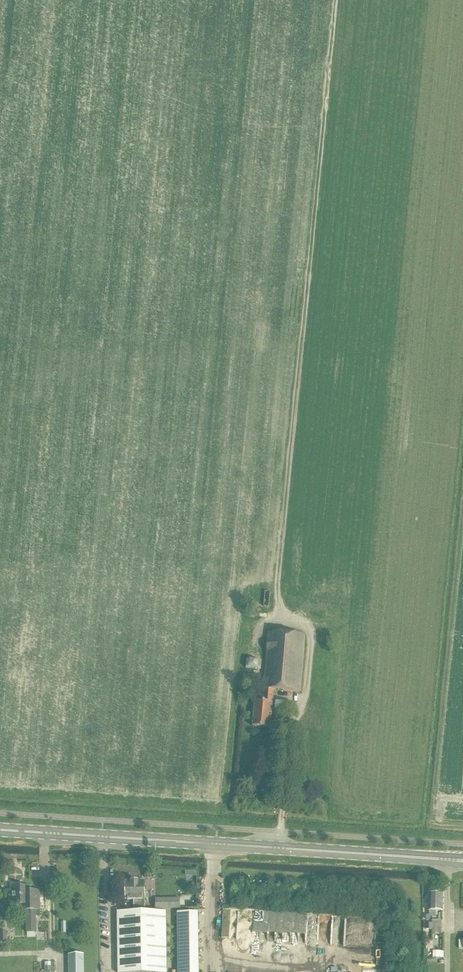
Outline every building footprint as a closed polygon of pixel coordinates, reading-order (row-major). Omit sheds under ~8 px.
[(253,726),(270,728),(274,690),(300,692),(305,635),(269,632),(263,699),(256,698),(253,726)] [(243,683),(259,684),(260,675),(243,674),(243,683)] [(134,900),(134,911),(145,911),(145,900),(145,881),(126,881),(126,900),(134,900)] [(12,904),(22,904),(28,904),(28,891),(28,887),(12,887),(12,895),(10,895),(9,897),(9,902),(10,903),(12,903),(12,904)] [(28,904),(22,904),(22,910),(26,910),(26,927),(36,927),(36,916),(40,916),(40,910),(40,891),(28,891),(28,904)] [(426,919),(430,919),(430,916),(436,916),(436,911),(443,911),(443,893),(429,893),(429,911),(429,915),(426,915),(426,919)] [(156,899),(156,909),(180,909),(179,899),(156,899)] [(134,911),(118,911),(118,971),(167,971),(166,911),(156,911),(145,911),(134,911)] [(192,912),(177,912),(178,971),(199,971),(198,912),(192,912)] [(432,933),(441,933),(441,920),(432,920),(432,933)] [(69,971),(84,971),(84,954),(69,954),(69,971)]
